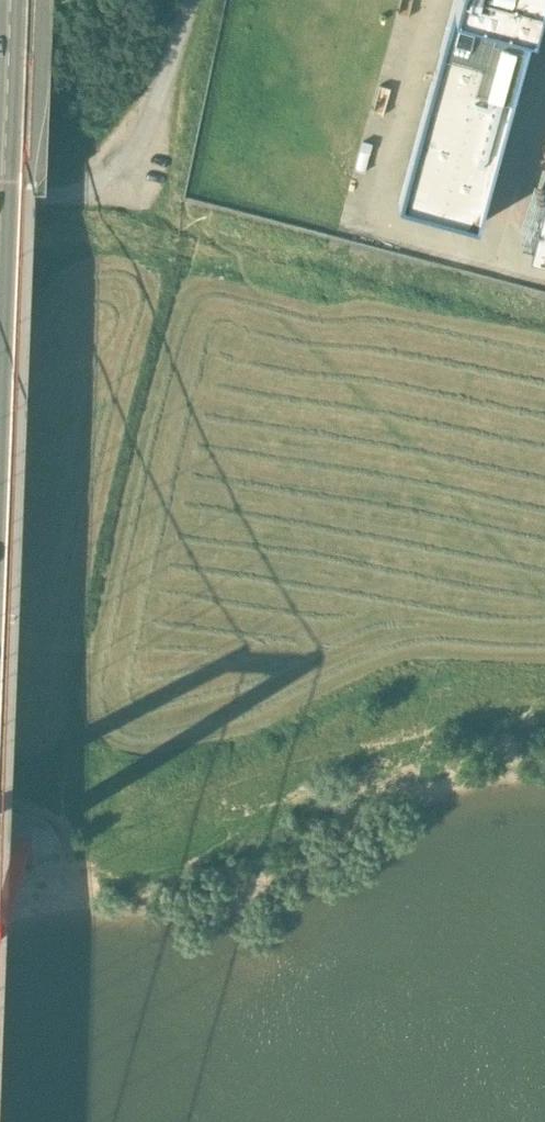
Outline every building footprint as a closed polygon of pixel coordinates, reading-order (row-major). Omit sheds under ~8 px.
[(402,198),(479,218),(538,0),(455,0),(402,198)]
